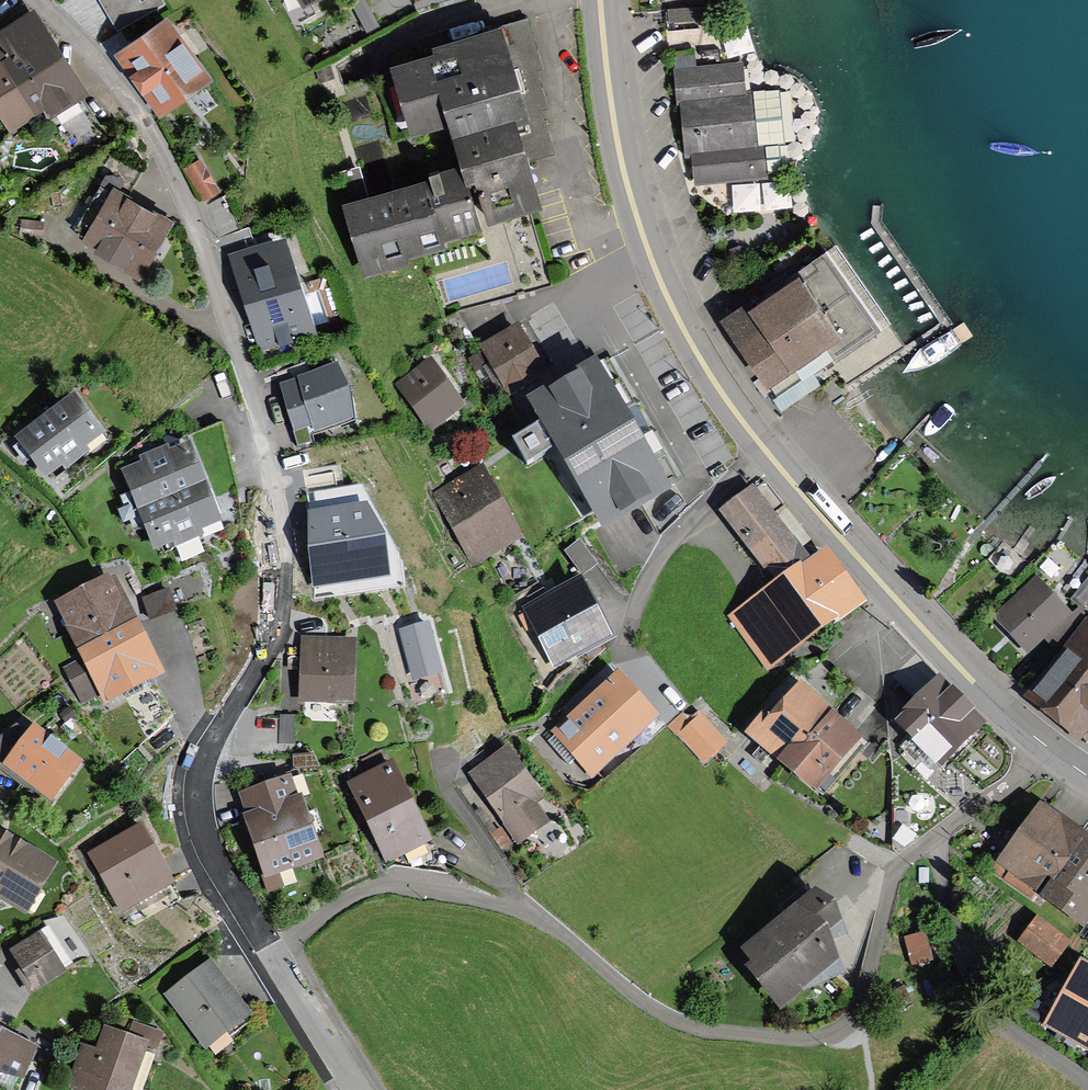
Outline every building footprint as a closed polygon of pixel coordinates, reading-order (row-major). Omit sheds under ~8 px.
[(114,27),(159,0),(98,0),(114,27)] [(294,24),(322,9),(317,0),(281,0),(294,24)] [(367,0),(350,0),(365,28),(378,21),(367,0)] [(718,23),(716,8),(665,13),(667,28),(718,23)] [(0,30),(0,42),(44,112),(49,121),(87,97),(32,10),(0,30)] [(152,114),(207,77),(164,13),(108,50),(152,114)] [(495,40),(399,69),(417,128),(450,118),(442,92),(449,90),(487,217),(528,204),(513,155),(546,145),(534,107),(541,105),(530,67),(535,65),(523,26),(493,35),(495,40)] [(44,112),(0,42),(0,118),(9,133),(44,112)] [(694,53),(673,56),(675,66),(672,67),(675,103),(678,103),(684,157),(691,156),(693,183),(782,174),(778,143),(784,142),(779,87),(746,91),(742,59),(695,64),(694,53)] [(335,79),(330,64),(316,69),(320,83),(335,79)] [(219,192),(199,158),(182,168),(202,202),(219,192)] [(351,168),(339,171),(368,270),(388,264),(386,257),(422,246),(423,249),(444,243),(441,234),(480,222),(468,181),(392,203),(390,196),(370,202),(362,176),(354,178),(351,168)] [(139,282),(173,222),(111,188),(81,242),(95,250),(92,256),(139,282)] [(43,237),(44,220),(21,219),(19,236),(43,237)] [(315,330),(282,232),(227,251),(260,348),(315,330)] [(878,330),(823,250),(719,322),(771,398),(801,378),(795,369),(825,349),(833,361),(878,330)] [(544,370),(518,327),(483,348),(510,391),(544,370)] [(459,403),(428,359),(394,383),(429,433),(463,409),(465,411),(472,406),(466,397),(459,403)] [(668,482),(595,359),(529,397),(541,418),(515,433),(528,455),(557,439),(604,519),(668,482)] [(355,421),(351,391),(337,365),(297,377),(297,378),(279,384),(294,431),(313,426),(315,433),(355,421)] [(101,437),(69,395),(9,440),(41,481),(58,468),(62,472),(80,458),(77,454),(101,437)] [(136,459),(138,463),(116,472),(150,552),(171,544),(172,548),(201,536),(200,532),(218,525),(185,445),(168,452),(166,447),(136,459)] [(521,540),(481,466),(432,492),(472,567),(521,540)] [(765,475),(755,483),(752,480),(737,492),(734,488),(719,499),(723,503),(718,507),(772,580),(801,559),(803,561),(810,556),(795,536),(805,529),(778,492),(765,475)] [(361,485),(308,494),(315,599),(404,586),(399,553),(361,485)] [(596,564),(577,538),(562,548),(581,574),(596,564)] [(865,598),(825,545),(810,556),(803,561),(801,559),(772,580),(728,613),(769,669),(865,598)] [(55,600),(80,648),(142,616),(117,568),(55,600)] [(1079,605),(1073,611),(1037,573),(992,615),(1027,653),(1048,634),(1062,645),(1085,616),(1087,613),(1079,605)] [(1087,606),(1087,575),(1069,596),(1086,609),(1087,606)] [(608,639),(578,577),(520,605),(551,667),(608,639)] [(180,607),(172,585),(145,595),(152,617),(180,607)] [(169,669),(142,616),(80,648),(83,654),(61,666),(80,703),(101,692),(106,702),(169,669)] [(1087,729),(1087,618),(1085,616),(1062,645),(1021,696),(1078,741),(1087,729)] [(431,654),(421,621),(398,628),(407,661),(431,654)] [(352,702),(355,637),(301,634),(297,699),(352,702)] [(617,672),(570,712),(564,705),(552,715),(549,711),(542,717),(551,727),(546,732),(593,787),(608,774),(602,767),(658,719),(617,672)] [(891,719),(910,738),(904,743),(909,748),(905,751),(919,765),(927,757),(934,764),(937,761),(942,766),(987,722),(938,673),(891,719)] [(833,708),(799,680),(771,713),(764,708),(744,732),(776,760),(804,727),(812,734),(831,711),(833,708)] [(295,738),(295,709),(278,709),(278,738),(295,738)] [(863,737),(831,711),(812,734),(804,727),(776,760),(775,761),(811,791),(814,786),(819,790),(863,737)] [(727,744),(701,713),(677,733),(703,763),(727,744)] [(30,719),(0,760),(0,764),(51,800),(83,756),(30,719)] [(540,796),(503,744),(467,770),(518,843),(550,820),(535,800),(540,796)] [(429,838),(389,757),(344,779),(384,860),(429,838)] [(237,790),(244,812),(240,814),(266,889),(283,883),(279,872),(321,857),(300,793),(296,795),(289,772),(237,790)] [(1052,878),(1085,831),(1040,799),(993,866),(1034,895),(1048,875),(1052,878)] [(175,880),(143,823),(88,854),(121,911),(175,880)] [(0,829),(0,900),(22,913),(53,860),(0,829)] [(1087,923),(1087,833),(1085,831),(1052,878),(1041,895),(1086,926),(1087,923)] [(831,902),(813,888),(739,949),(750,963),(744,968),(778,1009),(801,990),(845,974),(837,954),(834,955),(829,942),(845,935),(840,922),(841,921),(831,902)] [(1054,966),(1073,940),(1038,913),(1018,939),(1054,966)] [(71,967),(45,925),(14,945),(14,946),(25,963),(18,967),(33,991),(71,967)] [(931,962),(922,932),(902,938),(911,968),(931,962)] [(207,1046),(257,1011),(217,955),(167,991),(207,1046)] [(1083,1022),(1078,1030),(1087,1035),(1087,969),(1078,963),(1054,1006),(1083,1022)] [(129,1023),(125,1034),(103,1026),(94,1050),(80,1045),(66,1086),(76,1089),(114,1089),(130,1089),(145,1048),(153,1051),(159,1034),(129,1023)] [(19,1075),(34,1046),(0,1028),(0,1068),(19,1075)]
